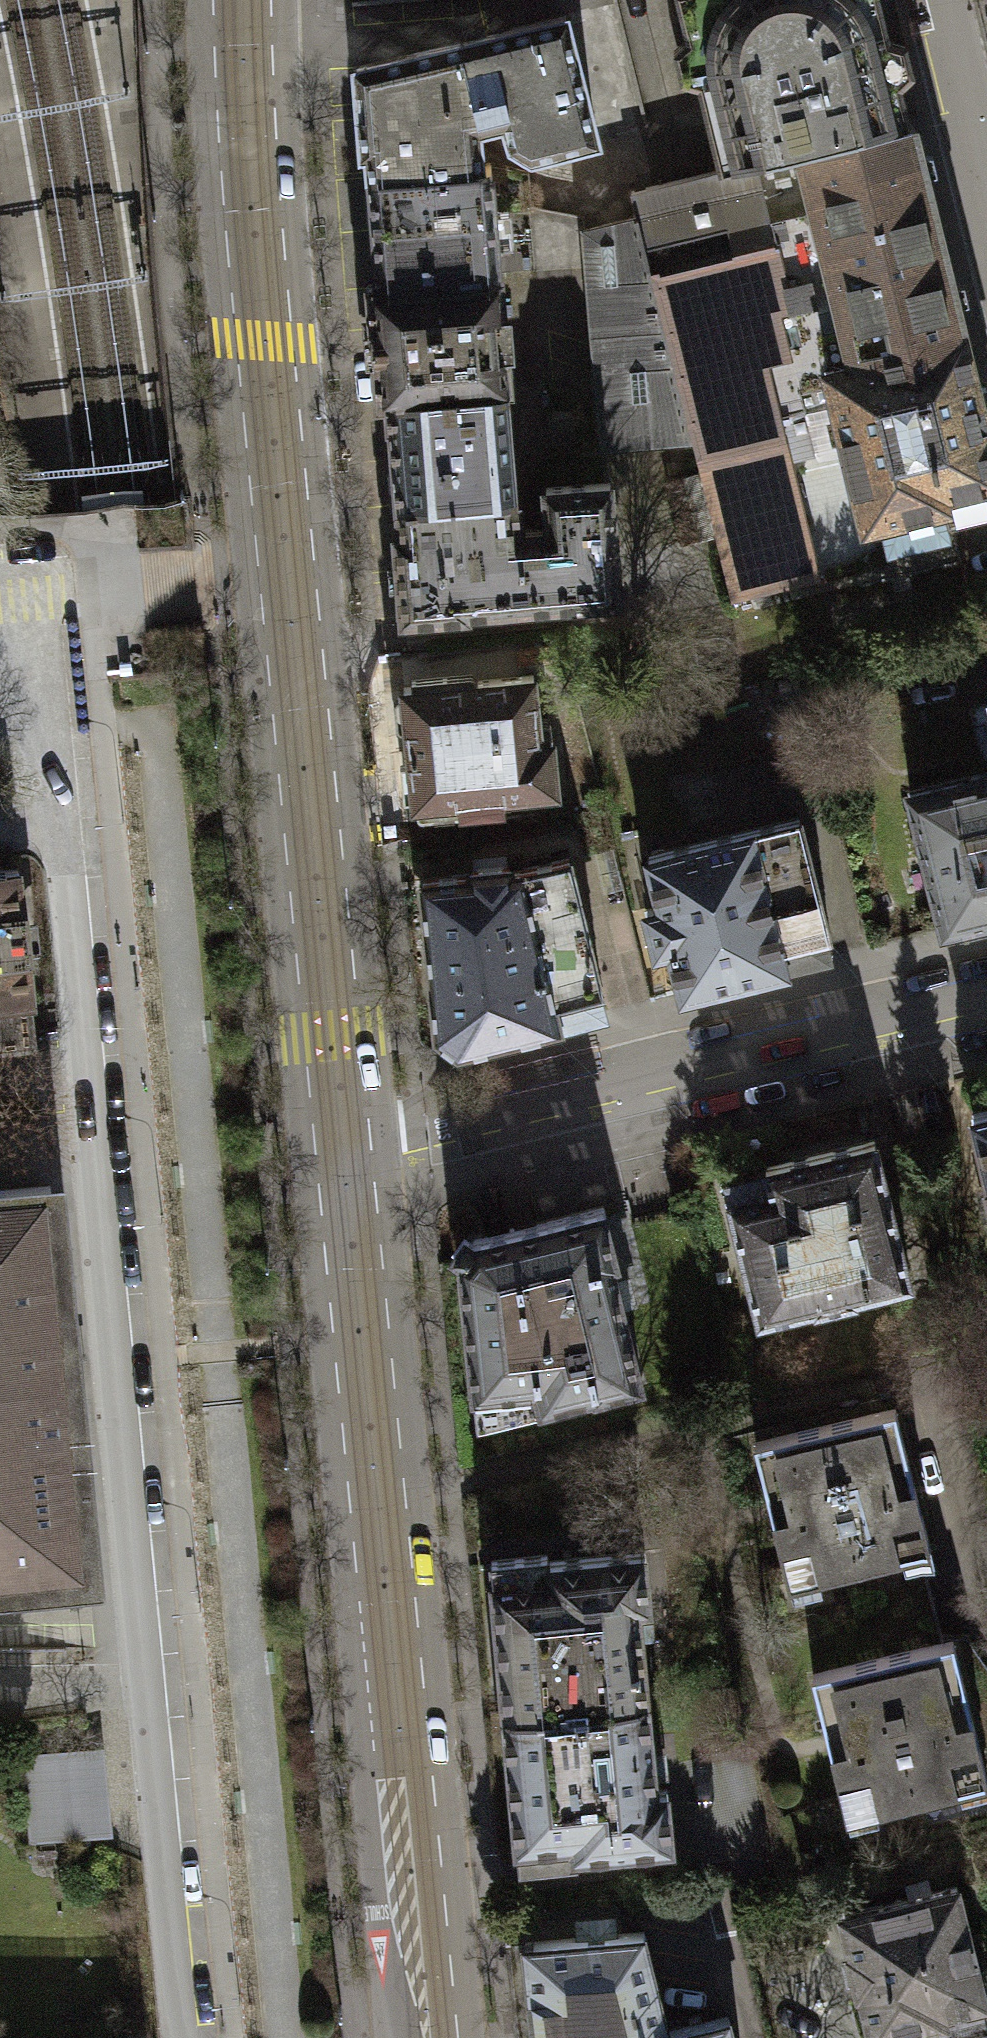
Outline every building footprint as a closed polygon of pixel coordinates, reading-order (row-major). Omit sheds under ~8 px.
[(718,165),(909,118),(882,0),(676,0),(684,34),(674,50),(679,75),(697,81),(718,165)] [(564,13),(356,68),(366,174),(481,166),(478,122),(505,116),(512,143),(531,150),(594,135),(564,13)] [(635,216),(681,399),(961,327),(909,118),(718,165),(628,188),(635,216)] [(366,174),(375,289),(498,279),(489,165),(481,166),(366,174)] [(681,399),(635,216),(585,227),(601,445),(691,437),(681,399)] [(507,382),(498,279),(375,289),(365,290),(373,393),(387,392),(507,382)] [(870,519),(943,500),(948,517),(986,507),(986,426),(961,327),(681,399),(691,437),(700,472),(715,531),(732,594),(880,556),(870,519)] [(387,392),(394,504),(514,496),(507,382),(387,392)] [(715,531),(700,472),(667,481),(683,539),(715,531)] [(514,496),(394,504),(396,528),(391,528),(394,563),(385,563),(387,584),(396,583),(398,612),(618,597),(609,480),(546,484),(549,529),(516,531),(514,496)] [(411,687),(402,688),(408,759),(399,759),(402,796),(414,795),(414,801),(457,798),(458,807),(502,803),(500,790),(554,785),(550,737),(537,738),(531,674),(444,682),(443,673),(410,675),(411,687)] [(978,693),(986,728),(986,691),(978,693)] [(899,790),(935,928),(986,914),(986,767),(899,790)] [(791,817),(644,852),(656,901),(641,905),(654,958),(666,955),(674,990),(824,954),(791,817)] [(559,855),(413,881),(428,1028),(454,1043),(595,1006),(559,855)] [(32,1045),(27,997),(31,996),(28,958),(32,958),(27,908),(22,908),(18,868),(0,870),(0,1049),(32,1045)] [(986,1203),(986,1109),(966,1114),(986,1203)] [(762,1187),(721,1196),(749,1316),(902,1279),(869,1141),(757,1167),(762,1187)] [(77,1572),(84,1572),(79,1519),(84,1518),(83,1510),(81,1510),(50,1193),(51,1193),(50,1186),(0,1191),(0,1579),(77,1572)] [(446,1244),(480,1412),(633,1381),(598,1213),(446,1244)] [(786,1581),(923,1545),(886,1401),(749,1437),(786,1581)] [(643,1557),(492,1572),(505,1712),(657,1697),(643,1557)] [(945,1639),(809,1672),(843,1813),(980,1780),(945,1639)] [(657,1697),(505,1712),(521,1867),(672,1852),(657,1697)] [(92,1750),(25,1757),(33,1838),(100,1831),(92,1750)] [(950,1886),(837,1913),(866,2036),(941,2018),(944,2032),(983,2023),(950,1886)] [(522,1946),(532,2037),(738,2037),(734,2012),(674,2023),(649,1937),(522,1946)]
